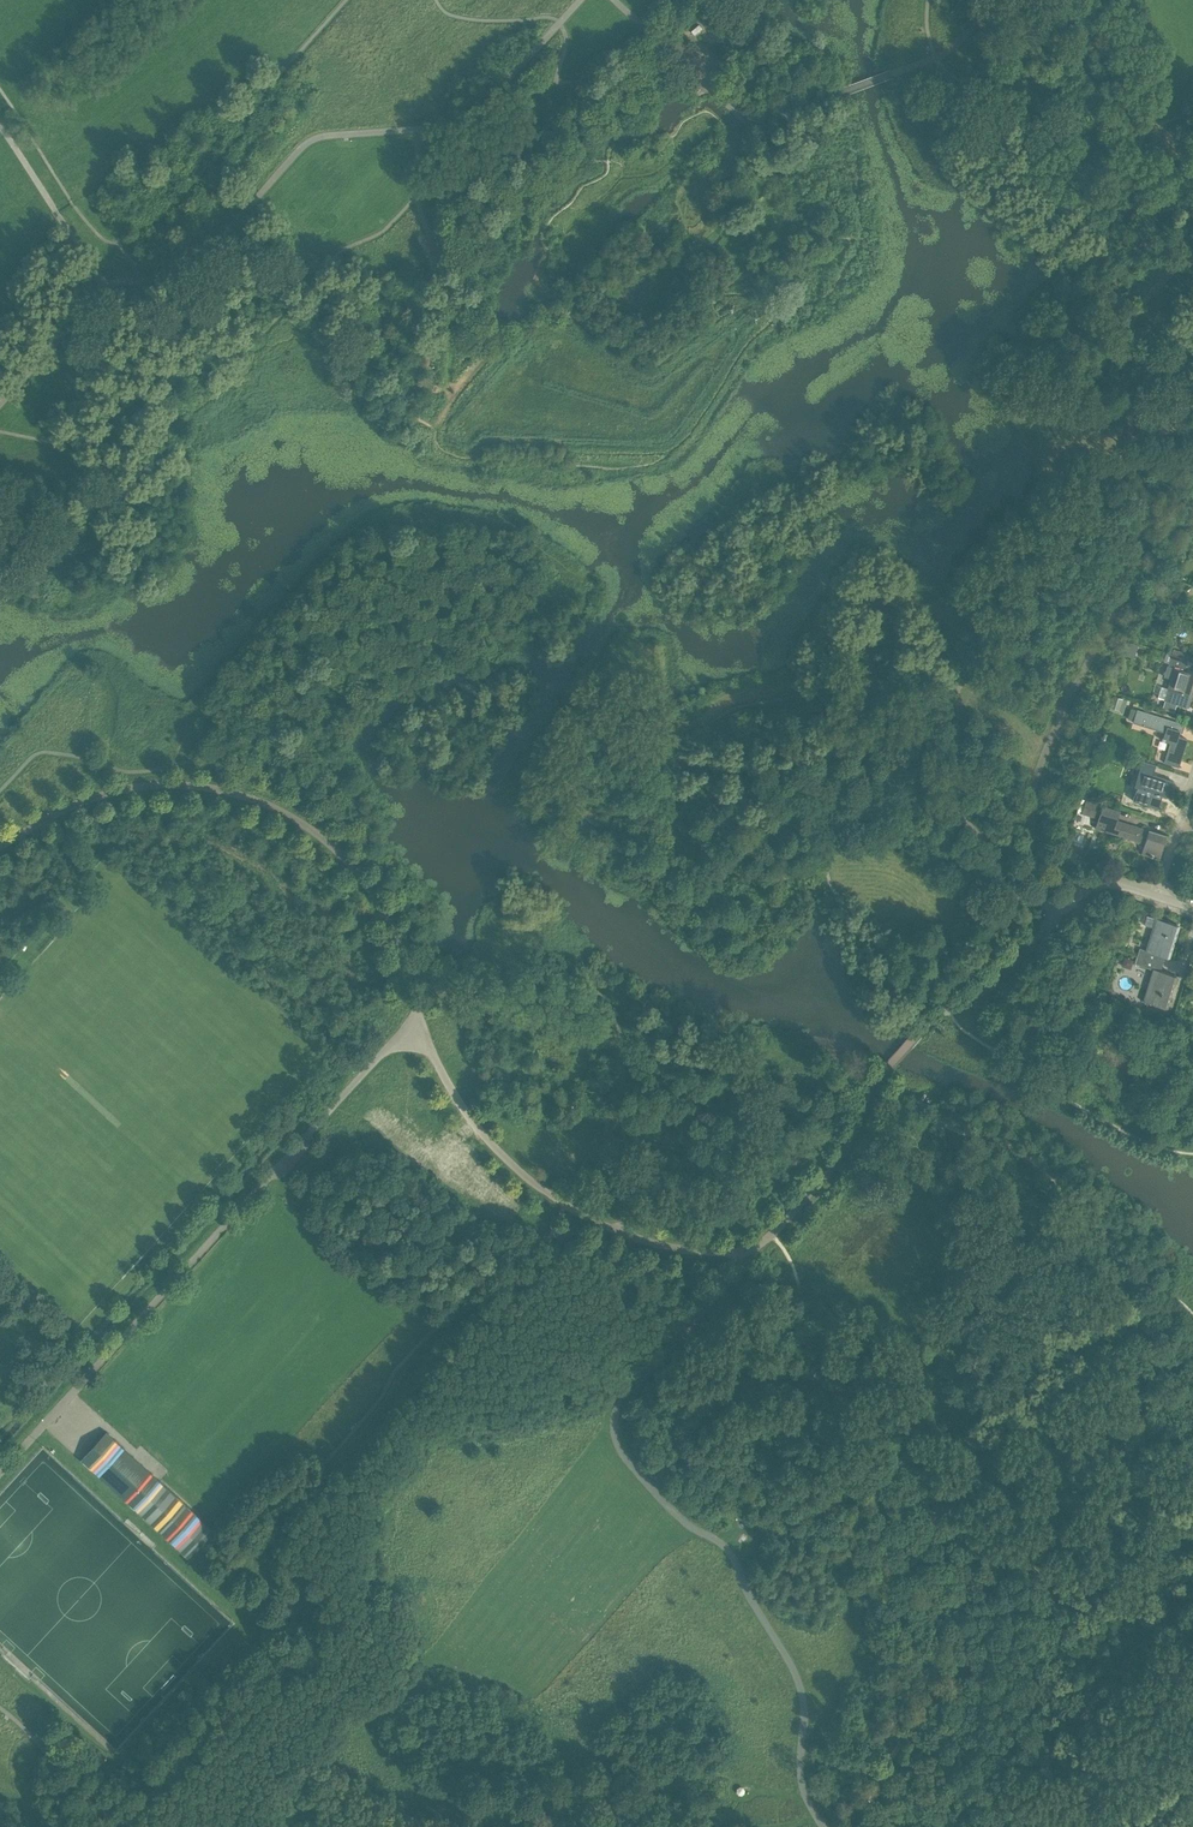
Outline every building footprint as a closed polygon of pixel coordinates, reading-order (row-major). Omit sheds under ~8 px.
[(721,43),(705,28),(698,35),(714,50),(721,43)] [(1158,697),(1185,706),(1188,707),(1192,692),(1192,673),(1184,671),(1188,659),(1168,653),(1165,662),(1169,663),(1168,666),(1168,665),(1164,677),(1171,679),(1168,689),(1161,687),(1158,697)] [(1179,767),(1187,739),(1178,736),(1179,732),(1182,732),(1181,731),(1182,728),(1183,728),(1184,725),(1132,708),(1129,718),(1134,720),(1133,722),(1164,732),(1161,741),(1170,743),(1164,763),(1179,767)] [(1167,796),(1172,780),(1153,774),(1156,765),(1142,761),(1134,786),(1150,791),(1146,805),(1158,808),(1162,795),(1167,796)] [(1120,836),(1125,823),(1117,820),(1120,810),(1081,798),(1076,812),(1098,819),(1095,828),(1120,836)] [(1159,859),(1166,836),(1125,823),(1120,836),(1144,844),(1141,853),(1159,859)] [(1170,958),(1179,927),(1180,926),(1146,916),(1144,925),(1153,928),(1146,950),(1139,948),(1137,956),(1162,964),(1165,957),(1170,958)] [(1167,1009),(1174,988),(1177,976),(1174,975),(1160,971),(1162,964),(1137,956),(1134,964),(1153,970),(1143,1001),(1164,1008),(1167,1009)] [(80,1460),(188,1558),(214,1530),(106,1431),(80,1460)]
